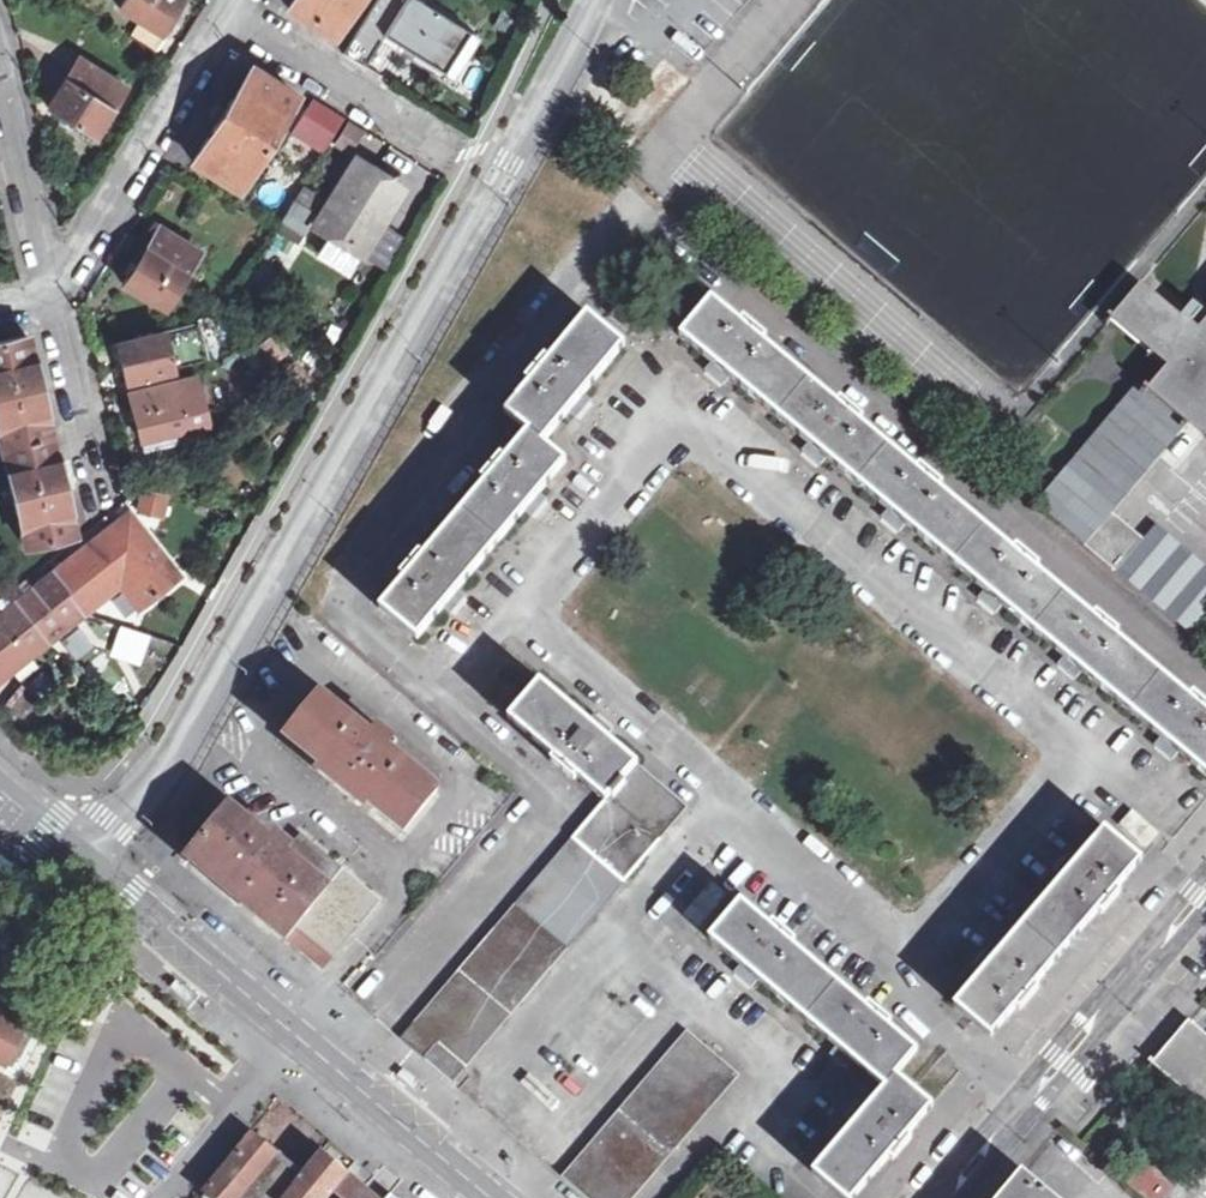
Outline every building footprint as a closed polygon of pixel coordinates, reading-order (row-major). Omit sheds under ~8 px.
[(116,3),(140,18),(132,30),(156,45),(183,0),(118,0),(116,3)] [(284,3),(336,34),(357,0),(286,0),(284,3)] [(435,0),(400,0),(382,31),(448,72),(476,25),(435,0)] [(131,81),(80,47),(45,101),(98,134),(131,81)] [(303,87),(250,54),(188,156),(241,189),(303,87)] [(346,112),(315,93),(292,130),(324,149),(346,112)] [(352,151),(354,147),(368,126),(351,116),(335,141),(352,151)] [(413,181),(354,147),(352,151),(319,208),(311,222),(365,255),(413,181)] [(311,222),(319,208),(295,194),(281,216),(305,231),(311,222)] [(206,245),(159,216),(121,277),(166,307),(206,245)] [(1187,326),(1138,285),(1109,321),(1157,362),(1138,383),(1182,420),(1205,440),(1205,305),(1187,326)] [(713,303),(681,340),(711,365),(705,371),(725,387),(729,381),(810,448),(805,455),(824,469),(830,465),(891,516),(886,524),(902,537),(910,530),(988,597),(983,602),(1001,617),(1007,611),(1065,659),(1059,667),(1077,682),(1084,674),(1160,739),(1154,746),(1170,760),(1177,753),(1205,776),(1205,707),(1198,701),(1195,705),(1113,636),(1115,632),(1106,624),(1101,627),(1035,573),(1041,567),(1030,557),(1024,564),(940,490),(942,487),(932,478),(928,482),(857,423),(860,417),(850,409),(845,414),(758,339),(761,334),(749,324),(745,328),(713,303)] [(533,424),(548,435),(631,340),(592,308),(510,406),(533,424)] [(204,316),(168,323),(177,366),(213,358),(204,316)] [(177,366),(168,323),(114,336),(125,384),(178,372),(177,366)] [(0,334),(0,451),(23,545),(79,534),(31,328),(0,334)] [(266,336),(254,345),(270,366),(282,356),(266,336)] [(199,368),(178,372),(125,384),(138,440),(211,422),(199,368)] [(1182,420),(1138,383),(1132,378),(1030,499),(1080,541),(1106,510),(1182,420)] [(548,435),(533,424),(385,601),(421,634),(570,455),(548,435)] [(131,503),(0,607),(0,682),(122,586),(142,608),(187,571),(131,503)] [(1110,566),(1136,535),(1106,510),(1080,541),(1110,566)] [(1148,520),(1136,535),(1110,566),(1186,629),(1205,604),(1205,568),(1148,520)] [(584,717),(534,678),(503,716),(558,760),(554,764),(565,773),(568,769),(602,798),(638,760),(604,732),(610,725),(591,710),(584,717)] [(367,725),(321,687),(285,729),(399,823),(434,781),(390,743),(392,739),(370,722),(367,725)] [(573,832),(623,876),(686,803),(638,760),(602,798),(573,832)] [(1116,824),(1140,850),(1157,834),(1133,808),(1116,824)] [(190,861),(286,940),(301,924),(337,953),(381,902),(300,836),(288,850),(274,840),(271,843),(232,811),(190,861)] [(1139,858),(1102,827),(1077,856),(1070,850),(1059,864),(1066,871),(994,957),(985,951),(974,964),(982,971),(957,1002),(993,1033),(1023,999),(1028,1002),(1035,992),(1031,989),(1104,900),(1110,904),(1118,893),(1114,890),(1139,858)] [(573,832),(399,1037),(449,1078),(623,876),(573,832)] [(741,900),(710,936),(742,965),(736,971),(752,986),(758,979),(836,1043),(829,1050),(846,1065),(852,1057),(885,1087),(869,1103),(861,1099),(847,1117),(852,1123),(816,1168),(849,1197),(854,1197),(895,1152),(898,1155),(908,1145),(903,1140),(933,1106),(896,1075),(918,1047),(882,1017),(885,1011),(876,1002),(871,1007),(786,937),(790,932),(781,923),(776,929),(741,900)] [(322,970),(337,953),(301,924),(286,940),(322,970)] [(189,1004),(195,996),(176,981),(170,988),(189,1004)] [(4,1069),(5,1067),(12,1071),(23,1051),(29,1053),(37,1034),(0,1015),(0,1067),(4,1069)] [(1193,1022),(1158,1065),(1205,1105),(1205,1033),(1193,1022)] [(682,1035),(568,1169),(603,1197),(625,1197),(730,1075),(682,1035)] [(400,1066),(394,1073),(413,1089),(419,1082),(400,1066)] [(217,1197),(282,1197),(301,1176),(252,1138),(207,1190),(217,1197)] [(343,1189),(339,1186),(346,1175),(334,1166),(324,1157),(289,1197),(336,1197),(343,1189)] [(1131,1178),(1148,1197),(1166,1197),(1177,1190),(1152,1160),(1131,1178)] [(1021,1174),(1000,1197),(1049,1197),(1021,1174)] [(346,1175),(339,1186),(343,1189),(336,1197),(352,1197),(360,1188),(346,1175)] [(360,1188),(352,1197),(373,1197),(360,1188)]
